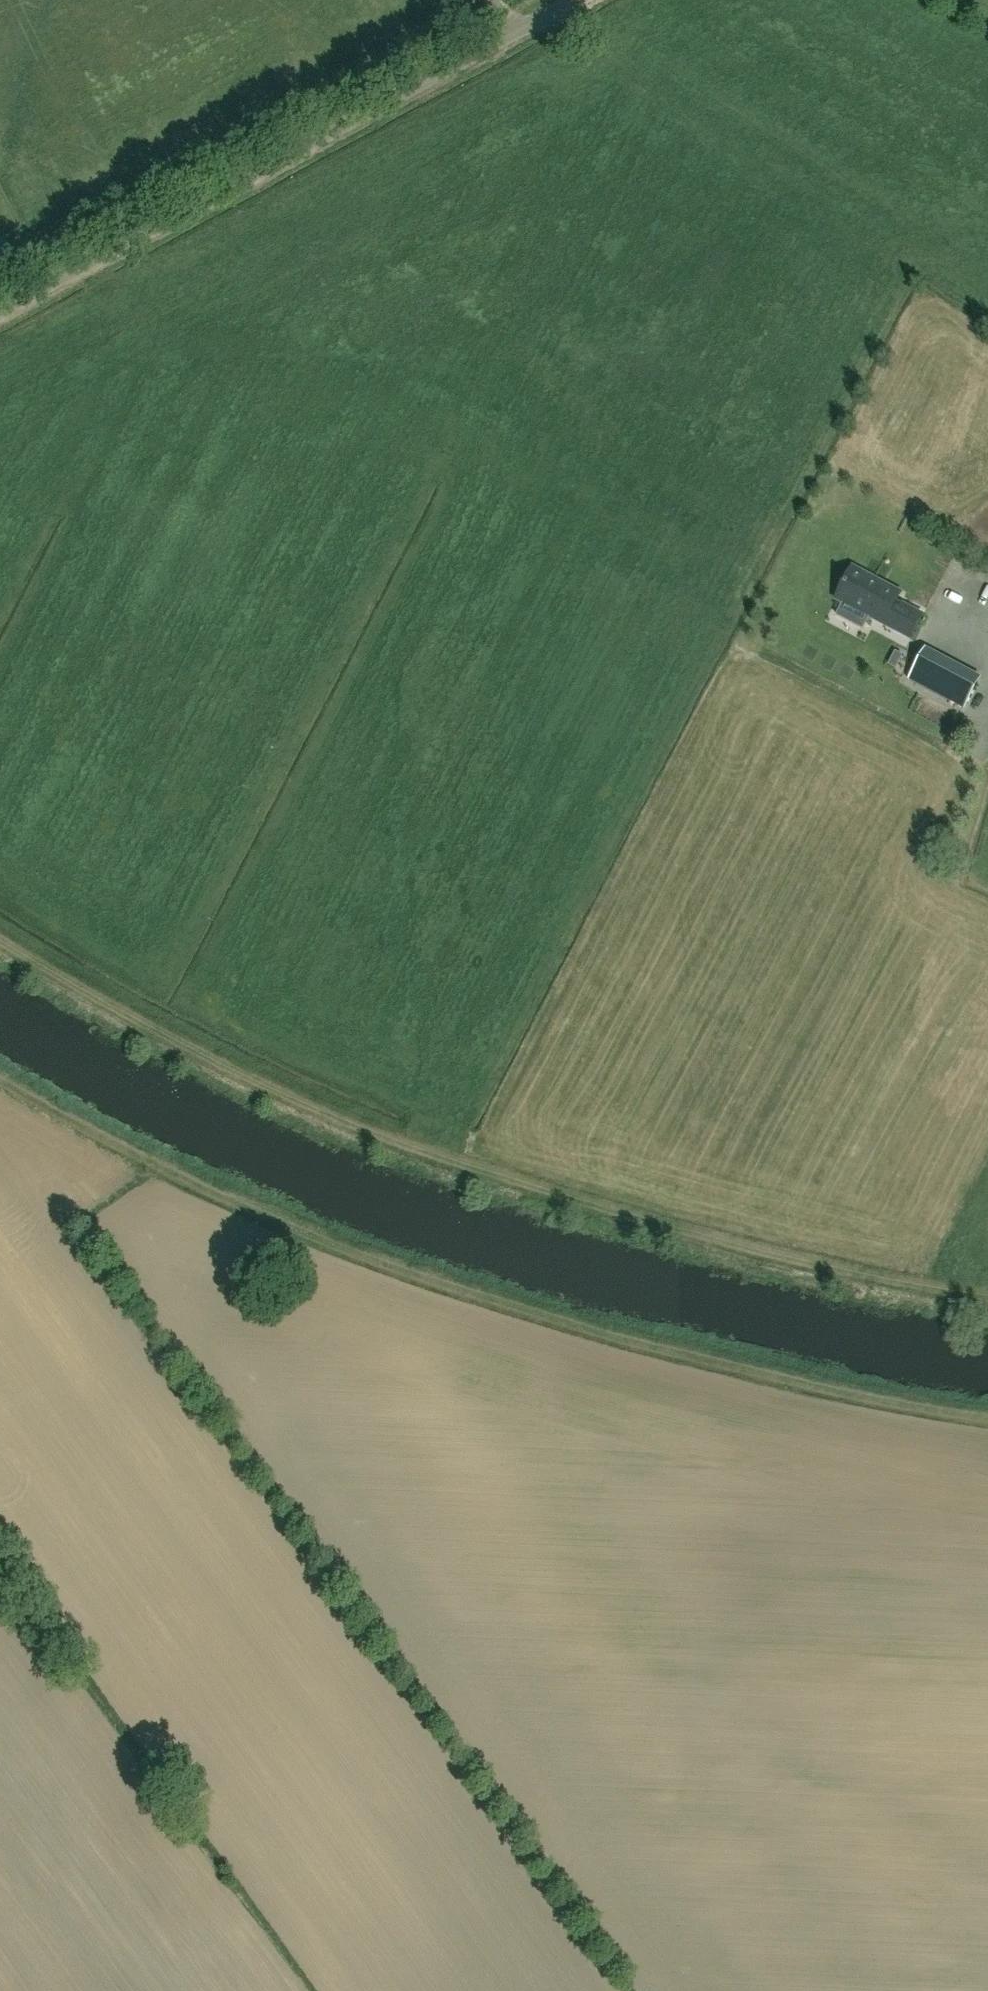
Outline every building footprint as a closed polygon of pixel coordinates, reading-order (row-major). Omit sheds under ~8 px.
[(843,604),(869,618),(871,614),(874,616),(872,618),(911,639),(923,615),(897,601),(900,594),(873,580),(870,585),(852,576),(848,582),(846,581),(845,584),(847,585),(840,597),(839,596),(839,597),(845,601),(843,604)] [(952,669),(923,653),(909,679),(965,709),(972,695),(946,681),(952,669)]
